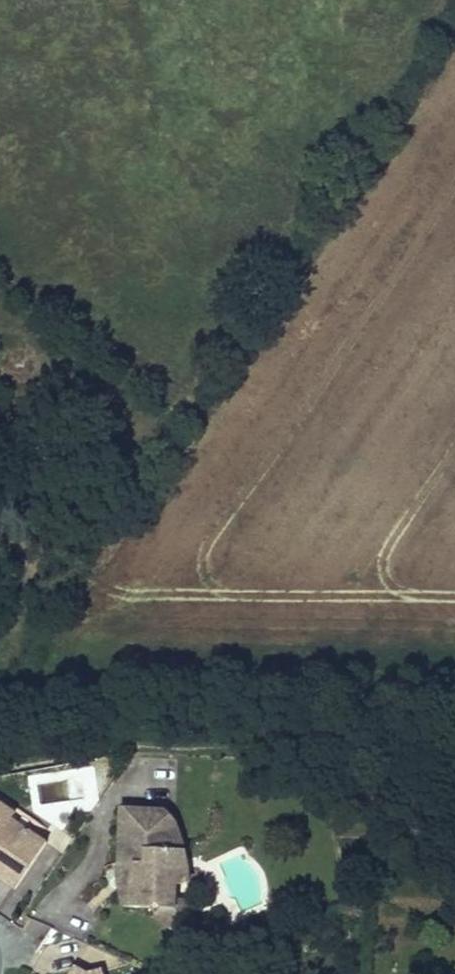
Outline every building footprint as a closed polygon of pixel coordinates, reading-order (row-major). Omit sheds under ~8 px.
[(18,810),(14,815),(34,829),(43,817),(0,787),(0,798),(18,810)] [(17,884),(49,839),(34,829),(14,815),(18,810),(0,798),(0,872),(17,884)] [(119,810),(117,864),(123,865),(123,878),(122,910),(151,911),(162,927),(179,928),(190,922),(190,897),(183,897),(183,883),(188,883),(172,821),(161,820),(161,811),(119,810)]
